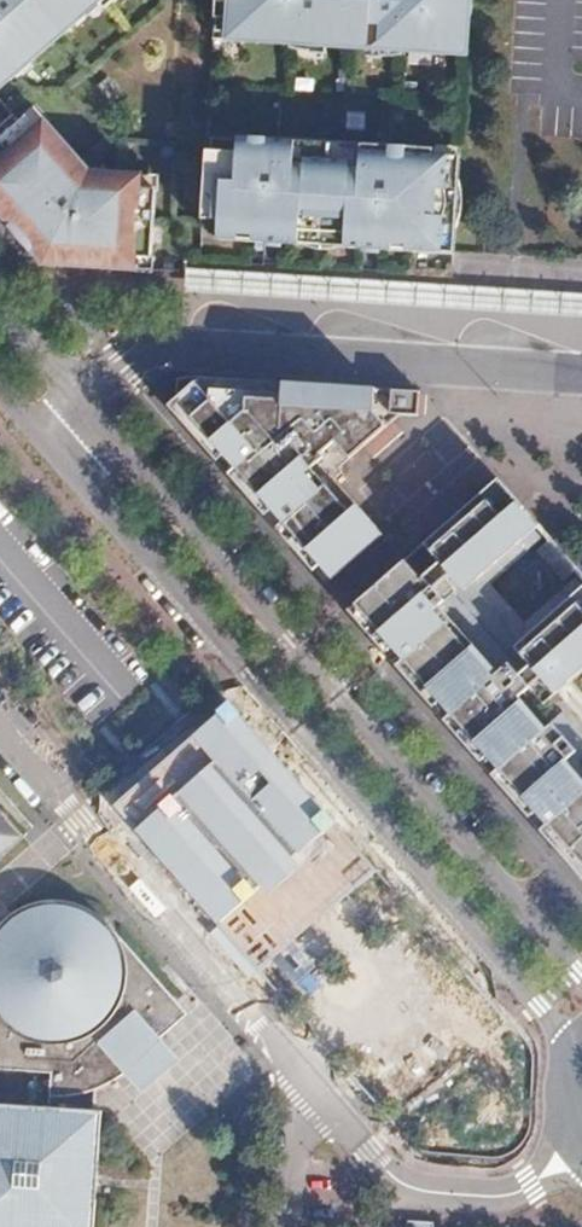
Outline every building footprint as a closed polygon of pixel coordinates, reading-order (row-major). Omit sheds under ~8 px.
[(12,70),(6,64),(21,51),(26,57),(84,7),(78,0),(79,0),(0,0),(0,80),(12,70)] [(215,35),(468,52),(472,0),(218,0),(215,35)] [(43,260),(133,272),(135,260),(149,262),(159,194),(145,192),(146,180),(95,175),(50,124),(41,132),(24,112),(0,132),(0,211),(43,260)] [(239,148),(208,146),(203,215),(220,216),(218,234),(299,240),(300,228),(346,231),(346,243),(454,250),(462,152),(435,151),(435,146),(363,142),(363,147),(350,146),(349,155),(309,152),(309,144),(296,143),(297,137),(240,133),(239,148)] [(168,404),(312,567),(369,518),(320,463),(329,455),(323,449),(334,440),(336,441),(374,409),(372,406),(395,411),(417,413),(420,390),(177,377),(176,389),(180,394),(168,404)] [(560,684),(581,665),(581,584),(521,638),(470,580),(537,522),(497,477),(371,585),(396,614),(371,635),(581,876),(581,709),(560,684)] [(537,522),(470,580),(521,638),(581,584),(581,573),(579,570),(522,619),(488,582),(545,533),(537,522)] [(575,565),(549,537),(537,547),(563,576),(575,565)] [(396,614),(371,585),(346,607),(371,635),(396,614)] [(112,802),(218,923),(335,822),(231,700),(112,802)] [(24,838),(0,810),(0,859),(24,838)] [(169,1065),(157,1050),(165,1043),(115,980),(117,971),(117,959),(115,945),(110,932),(103,921),(95,912),(87,905),(73,898),(62,894),(47,893),(34,894),(21,898),(12,902),(1,909),(0,910),(0,1226),(94,1226),(98,1158),(103,1108),(87,1108),(87,1103),(97,1090),(122,1077),(135,1093),(169,1065)] [(177,1058),(165,1043),(157,1050),(169,1065),(177,1058)]
